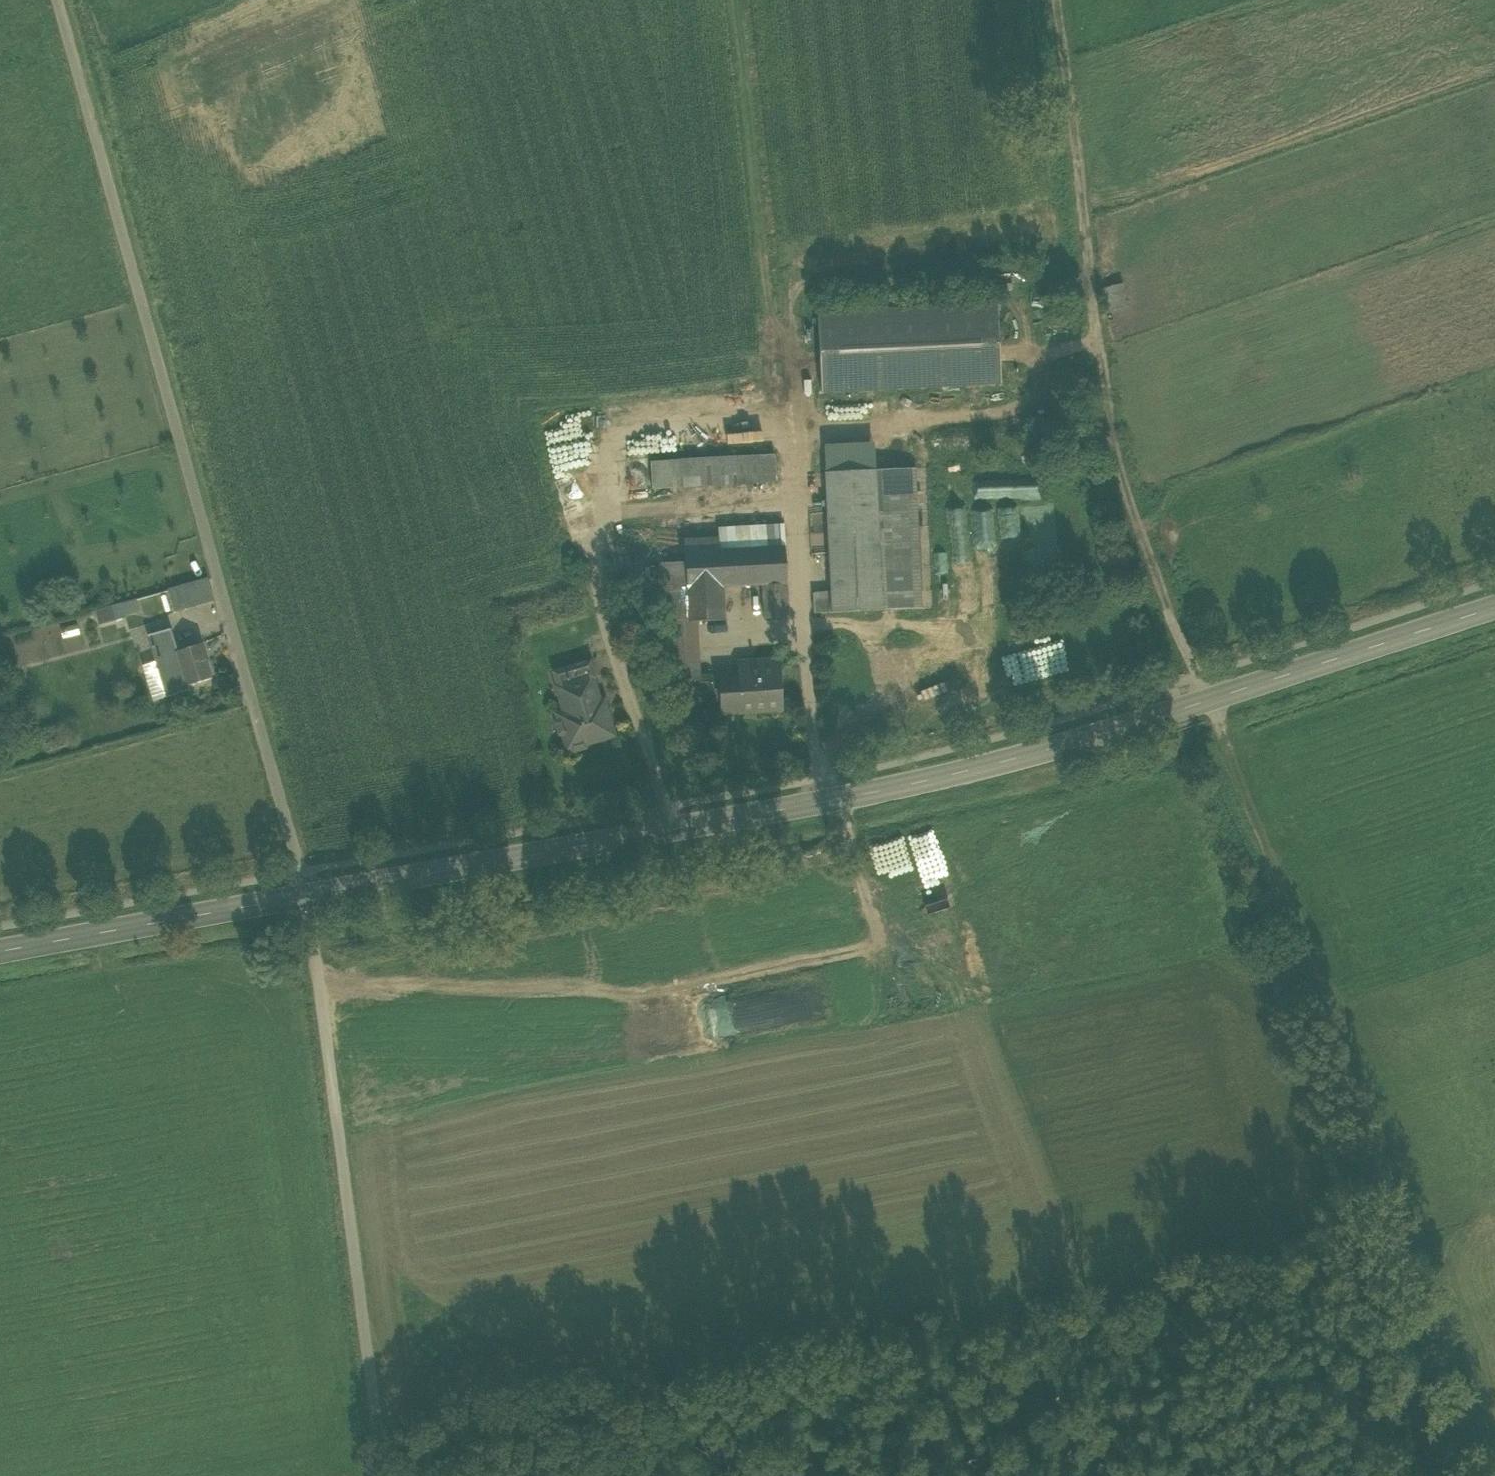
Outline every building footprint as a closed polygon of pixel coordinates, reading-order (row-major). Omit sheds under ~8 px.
[(817,312),(821,392),(1001,384),(997,304),(817,312)] [(824,444),(825,472),(875,470),(874,442),(824,444)] [(656,456),(657,487),(775,483),(774,452),(656,456)] [(915,468),(875,470),(882,610),(922,608),(915,468)] [(832,612),(882,610),(875,470),(825,472),(831,592),(832,612)] [(1003,536),(1001,491),(983,492),(985,536),(1003,536)] [(974,514),(973,499),(956,500),(957,516),(974,514)] [(719,529),(719,538),(720,538),(720,550),(785,547),(784,524),(719,529)] [(787,582),(785,547),(720,550),(720,538),(719,538),(684,540),(685,562),(659,563),(661,623),(696,621),(723,620),(722,585),(762,584),(764,618),(788,617),(786,582),(787,582)] [(214,603),(208,579),(207,579),(168,590),(174,614),(214,603)] [(813,593),(814,613),(832,612),(831,592),(813,593)] [(139,617),(134,600),(96,611),(101,627),(139,617)] [(700,679),(696,621),(661,623),(664,681),(700,679)] [(151,636),(154,647),(166,643),(172,641),(168,630),(151,636)] [(1054,636),(895,663),(898,685),(980,672),(984,695),(1061,682),(1054,636)] [(170,653),(166,643),(154,647),(158,657),(170,653)] [(201,643),(177,651),(188,685),(212,677),(201,643)] [(190,689),(188,685),(177,651),(170,653),(158,657),(158,660),(170,695),(190,689)] [(170,695),(158,660),(142,665),(153,700),(170,695)] [(719,678),(722,712),(782,708),(778,660),(745,662),(746,668),(739,668),(739,676),(719,678)] [(553,672),(558,688),(591,679),(595,677),(590,661),(553,672)] [(746,668),(745,662),(718,664),(719,678),(739,676),(739,668),(746,668)] [(570,748),(574,750),(584,746),(586,743),(612,735),(602,702),(599,703),(591,679),(558,688),(565,713),(558,715),(559,719),(557,723),(560,733),(564,735),(568,748),(570,748)]
